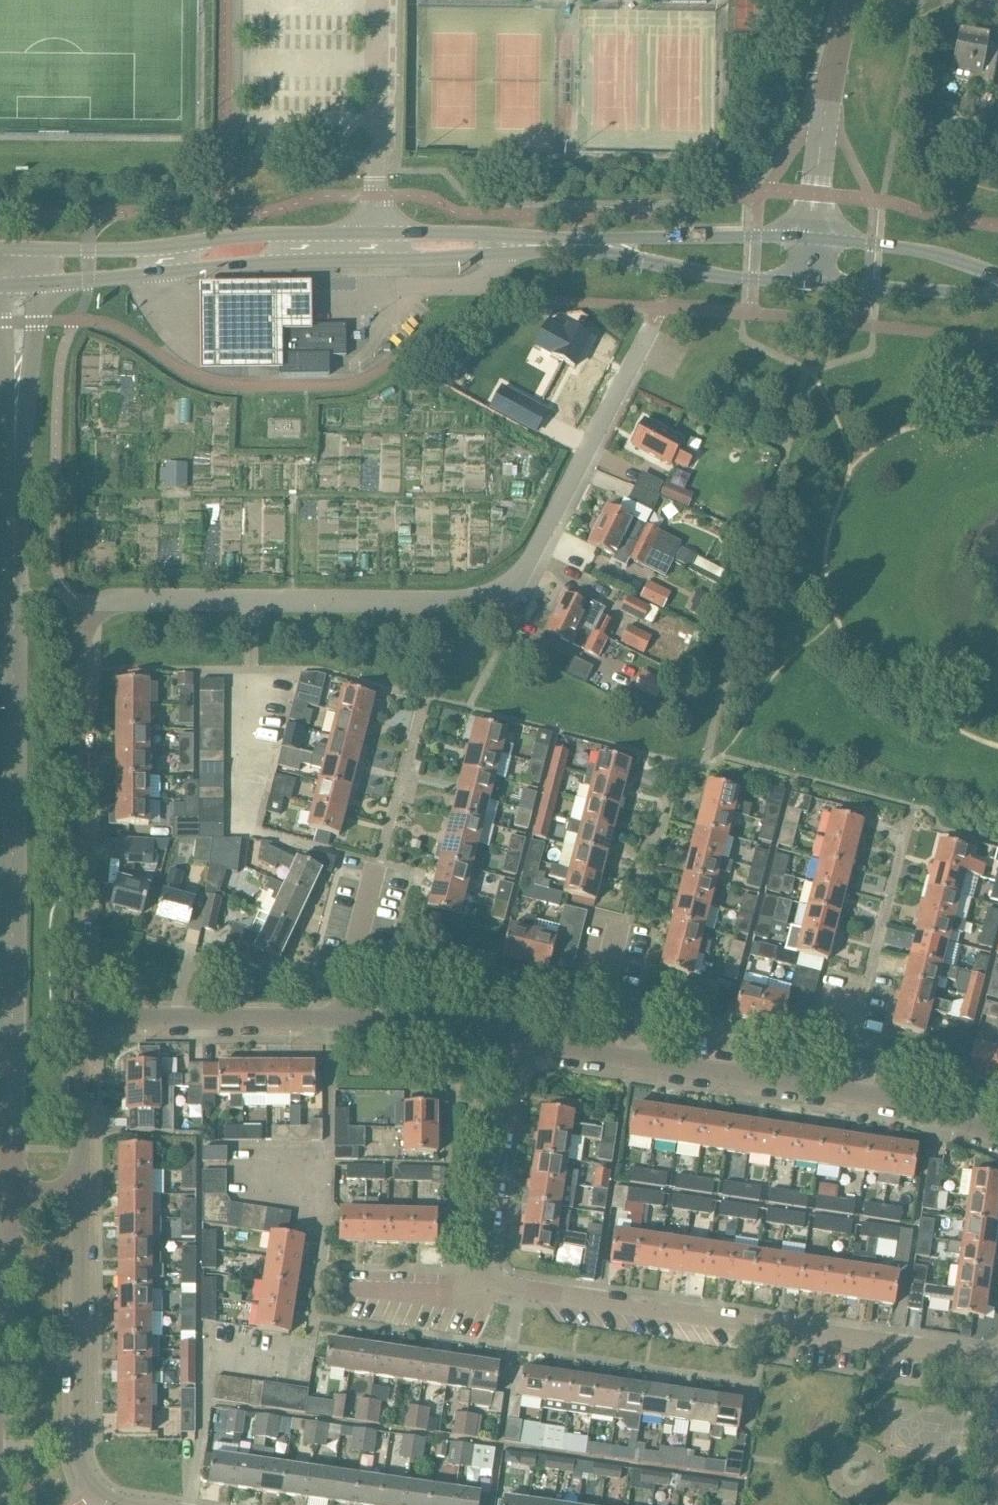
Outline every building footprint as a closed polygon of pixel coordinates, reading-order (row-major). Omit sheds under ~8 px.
[(959,29),(949,79),(991,87),(997,53),(997,54),(997,36),(990,34),(989,36),(988,36),(988,35),(959,29)] [(993,106),(980,104),(975,132),(988,135),(993,106)] [(200,364),(279,363),(279,358),(277,358),(276,327),(307,326),(307,283),(198,284),(200,364)] [(547,327),(536,347),(575,368),(590,339),(569,328),(568,329),(568,330),(550,321),(547,327)] [(346,356),(345,326),(307,326),(276,327),(277,358),(279,358),(279,363),(279,366),(280,377),(329,376),(329,366),(329,357),(346,356)] [(493,384),(514,393),(531,356),(510,347),(493,384)] [(514,395),(504,414),(536,432),(547,413),(514,395)] [(684,441),(645,420),(632,445),(671,466),(674,461),(689,468),(696,454),(681,447),(684,441)] [(162,462),(162,488),(185,489),(185,462),(162,462)] [(694,494),(666,482),(660,495),(689,508),(694,494)] [(608,506),(598,525),(651,551),(672,562),(680,546),(663,538),(658,547),(655,545),(661,532),(646,525),(653,513),(629,501),(628,502),(625,500),(619,512),(608,506)] [(598,525),(589,543),(615,556),(613,560),(612,559),(612,560),(627,568),(628,567),(627,567),(630,561),(643,567),(644,566),(656,572),(665,577),(669,569),(672,562),(651,551),(598,525)] [(643,583),(639,600),(664,607),(669,590),(643,583)] [(591,602),(589,606),(565,594),(555,613),(607,639),(615,624),(602,618),(606,609),(591,602)] [(607,639),(555,613),(546,631),(598,657),(607,639)] [(644,653),(652,637),(626,624),(618,641),(644,653)] [(666,683),(642,670),(634,687),(658,699),(666,683)] [(117,707),(149,707),(149,682),(149,674),(129,674),(129,682),(117,682),(117,707)] [(200,680),(200,693),(224,693),(224,681),(200,680)] [(299,683),(294,703),(308,707),(309,705),(318,708),(323,690),(299,683)] [(180,688),(180,707),(194,707),(194,688),(180,688)] [(338,714),(369,722),(375,698),(344,690),(341,701),(329,698),(326,710),(338,713),(338,714)] [(224,705),(224,693),(200,693),(200,705),(224,705)] [(308,709),(308,707),(294,703),(289,720),(310,725),(314,711),(308,709)] [(200,717),(224,717),(224,705),(200,705),(200,717)] [(117,730),(149,730),(149,707),(117,707),(117,730)] [(194,726),(194,707),(180,707),(180,726),(194,726)] [(338,714),(332,737),(363,744),(369,722),(338,714)] [(224,729),(224,717),(200,717),(200,729),(224,729)] [(476,723),(470,747),(501,755),(501,754),(511,757),(514,746),(504,744),(509,722),(489,717),(486,726),(476,723)] [(305,730),(288,726),(283,747),(300,751),(305,730)] [(224,741),(224,729),(200,729),(200,741),(224,741)] [(117,754),(149,754),(149,730),(117,730),(117,754)] [(180,735),(180,754),(194,754),(194,735),(180,735)] [(316,743),(313,756),(343,763),(358,767),(363,744),(332,737),(330,747),(316,743)] [(224,753),(224,741),(200,741),(200,753),(224,753)] [(531,763),(545,767),(549,748),(535,745),(531,763)] [(304,753),(304,752),(300,751),(283,747),(278,766),(299,771),(304,753)] [(464,770),(495,778),(501,755),(470,747),(464,770)] [(555,750),(551,767),(564,771),(569,753),(555,750)] [(200,765),(224,765),(224,753),(200,753),(200,765)] [(155,754),(149,754),(117,754),(117,777),(149,777),(155,777),(155,754)] [(194,773),(194,754),(180,754),(180,773),(194,773)] [(586,777),(624,787),(630,763),(599,755),(595,768),(589,766),(586,777)] [(358,767),(313,756),(310,768),(323,771),(321,782),(352,790),(358,767)] [(540,785),(545,767),(531,763),(526,782),(540,785)] [(224,777),(224,765),(200,765),(200,777),(224,777)] [(564,771),(551,767),(546,786),(560,789),(564,771)] [(489,800),(495,778),(464,770),(458,793),(489,800)] [(271,794),(285,798),(291,799),(296,781),(276,776),(271,794)] [(116,801),(149,801),(149,777),(117,777),(116,801)] [(199,782),(199,789),(224,789),(224,777),(200,777),(199,782)] [(618,809),(624,787),(586,777),(584,786),(590,787),(587,801),(618,809)] [(199,801),(199,789),(199,782),(185,782),(185,801),(199,801)] [(321,782),(315,804),(346,812),(352,790),(321,782)] [(709,783),(703,806),(733,814),(749,818),(752,806),(736,801),(739,791),(709,783)] [(224,789),(199,789),(199,801),(224,800),(224,789)] [(524,790),(519,808),(533,812),(537,794),(524,790)] [(483,823),(489,800),(458,793),(452,815),(483,823)] [(787,809),(783,827),(796,831),(801,813),(808,814),(812,799),(791,793),(787,809)] [(279,816),(285,798),(271,794),(266,812),(279,816)] [(538,816),(552,820),(557,799),(543,796),(538,816)] [(224,800),(199,801),(199,813),(224,812),(224,800)] [(116,801),(116,810),(110,810),(110,825),(149,825),(149,801),(116,801)] [(173,825),(173,840),(197,840),(199,840),(199,824),(199,813),(199,801),(185,801),(185,810),(185,819),(173,819),(173,825)] [(587,801),(581,824),(612,832),(618,809),(587,801)] [(340,836),(346,812),(315,804),(309,828),(340,836)] [(768,804),(763,822),(776,826),(781,808),(768,804)] [(697,829),(727,837),(733,814),(703,806),(697,829)] [(533,812),(519,808),(514,826),(528,830),(533,812)] [(199,813),(199,824),(224,824),(224,812),(199,813)] [(477,846),(483,823),(452,815),(446,838),(477,846)] [(826,838),(857,846),(863,823),(832,815),(826,838)] [(546,840),(552,820),(538,816),(532,837),(546,840)] [(578,837),(575,847),(606,855),(612,832),(581,824),(569,821),(566,834),(578,837)] [(776,826),(763,822),(758,840),(772,844),(776,826)] [(199,840),(213,840),(224,840),(224,824),(199,824),(199,840)] [(792,848),(796,831),(783,827),(778,845),(792,848)] [(691,853),(721,861),(727,837),(697,829),(691,853)] [(512,837),(507,855),(521,858),(525,840),(512,837)] [(438,845),(434,860),(440,861),(471,869),(477,846),(446,838),(444,847),(438,845)] [(857,846),(826,838),(820,861),(852,869),(857,846)] [(159,851),(154,851),(154,841),(122,839),(119,880),(112,907),(142,915),(149,888),(133,883),(134,864),(153,865),(158,865),(159,851)] [(213,840),(199,840),(197,840),(193,862),(209,864),(213,840)] [(213,840),(209,864),(227,870),(237,874),(241,840),(224,840),(213,840)] [(267,848),(261,862),(275,869),(277,865),(292,872),(286,885),(310,896),(322,870),(298,859),(297,861),(281,853),(280,853),(272,849),(273,849),(274,843),(263,842),(262,848),(267,848)] [(532,842),(527,860),(540,863),(545,845),(532,842)] [(934,866),(965,874),(983,878),(986,867),(968,862),(971,850),(940,842),(934,866)] [(606,855),(575,847),(569,870),(601,878),(606,855)] [(756,850),(751,868),(765,872),(770,853),(756,850)] [(733,864),(721,861),(691,853),(685,875),(715,883),(718,872),(730,875),(733,864)] [(516,876),(521,858),(507,855),(502,873),(516,876)] [(771,873),(784,877),(789,859),(776,855),(771,873)] [(540,863),(527,860),(522,878),(521,884),(526,885),(526,884),(532,886),(533,881),(536,881),(540,863)] [(465,892),(471,869),(440,861),(434,884),(465,892)] [(846,892),(852,869),(820,861),(814,884),(846,892)] [(552,865),(548,877),(566,882),(563,893),(593,901),(595,901),(601,878),(569,870),(564,869),(564,868),(558,866),(552,865)] [(928,889),(959,897),(965,874),(934,866),(928,889)] [(760,890),(765,872),(751,868),(747,886),(760,890)] [(178,896),(184,874),(172,871),(166,894),(164,893),(157,919),(201,930),(209,897),(197,893),(195,901),(178,896)] [(780,895),(784,877),(771,873),(766,891),(780,895)] [(679,897),(710,905),(715,883),(685,875),(679,897)] [(271,916),(295,927),(310,896),(286,885),(285,886),(270,879),(265,890),(274,894),(271,899),(278,902),(271,916)] [(495,900),(509,904),(514,886),(500,882),(495,900)] [(465,892),(434,884),(428,908),(459,916),(465,892)] [(545,889),(532,886),(526,884),(526,885),(523,898),(541,903),(545,889)] [(840,915),(846,892),(814,884),(808,907),(840,915)] [(545,889),(541,903),(559,908),(563,894),(545,889)] [(953,920),(954,919),(959,897),(928,889),(922,912),(953,920)] [(740,913),(753,917),(758,899),(744,896),(740,913)] [(759,918),(773,922),(779,900),(765,896),(759,918)] [(703,929),(710,905),(679,897),(673,921),(703,929)] [(504,922),(509,904),(495,900),(491,919),(504,922)] [(561,919),(584,925),(587,913),(565,907),(561,919)] [(840,915),(808,907),(802,929),(834,937),(840,915)] [(983,927),(997,930),(997,926),(997,912),(988,909),(983,927)] [(295,927),(271,916),(260,911),(251,931),(246,929),(233,956),(261,969),(268,955),(279,960),(295,927)] [(922,912),(916,935),(947,943),(951,930),(963,934),(966,922),(954,919),(953,920),(922,912)] [(748,936),(753,917),(740,913),(735,932),(748,936)] [(527,918),(524,928),(510,924),(502,956),(526,962),(534,930),(537,920),(527,918)] [(768,941),(773,922),(759,918),(754,937),(768,941)] [(582,936),(584,925),(561,919),(558,930),(582,936)] [(667,944),(697,951),(708,954),(711,944),(700,941),(703,929),(673,921),(667,944)] [(834,937),(802,929),(791,926),(785,950),(828,961),(834,937)] [(992,949),(997,930),(983,927),(978,946),(992,949)] [(550,965),(553,953),(556,941),(557,936),(534,930),(526,962),(549,968),(550,965)] [(579,947),(582,936),(558,930),(557,936),(556,941),(579,947)] [(942,966),(942,965),(947,943),(916,935),(910,958),(942,966)] [(576,958),(579,947),(556,941),(553,953),(576,958)] [(728,959),(742,963),(746,945),(732,942),(728,959)] [(691,975),(697,951),(667,944),(661,967),(691,975)] [(774,962),(777,949),(758,944),(755,957),(774,962)] [(777,949),(774,962),(791,967),(795,954),(777,949)] [(576,958),(553,953),(550,965),(573,970),(576,958)] [(976,955),(971,973),(985,976),(990,958),(976,955)] [(910,958),(904,981),(936,989),(939,978),(956,982),(959,969),(942,965),(942,966),(910,958)] [(736,982),(742,963),(728,959),(723,978),(736,982)] [(797,967),(794,979),(817,985),(820,973),(797,967)] [(965,995),(979,999),(985,976),(971,973),(965,995)] [(991,978),(986,997),(997,1000),(997,979),(991,978)] [(817,985),(794,979),(792,990),(814,996),(817,985)] [(936,989),(904,981),(899,1004),(930,1012),(947,1017),(950,1005),(933,1001),(936,989)] [(758,1023),(766,991),(742,985),(734,1016),(758,1023)] [(814,996),(792,990),(790,997),(789,1002),(811,1007),(814,996)] [(790,997),(766,991),(758,1023),(782,1029),(783,1025),(786,1013),(789,1002),(790,997)] [(959,1018),(973,1022),(979,999),(965,995),(959,1018)] [(808,1019),(811,1007),(789,1002),(786,1013),(808,1019)] [(985,1002),(982,1016),(997,1020),(997,1005),(985,1002)] [(924,1035),(930,1012),(899,1004),(893,1027),(924,1035)] [(805,1031),(808,1019),(786,1013),(783,1025),(805,1031)] [(973,1022),(959,1018),(955,1036),(948,1035),(945,1048),(965,1053),(973,1022)] [(989,1082),(997,1051),(974,1045),(966,1077),(989,1082)] [(128,1064),(128,1089),(174,1089),(183,1089),(182,1076),(160,1076),(160,1064),(159,1064),(159,1049),(140,1049),(140,1064),(128,1064)] [(997,1051),(989,1082),(997,1085),(997,1051)] [(188,1076),(188,1089),(203,1089),(203,1064),(189,1064),(188,1064),(188,1076)] [(220,1065),(203,1064),(203,1089),(203,1097),(220,1096),(230,1096),(230,1109),(244,1109),(244,1106),(243,1106),(243,1064),(220,1064),(220,1065)] [(267,1109),(267,1096),(267,1064),(243,1064),(243,1106),(244,1106),(244,1109),(267,1109)] [(267,1096),(291,1096),(291,1064),(267,1064),(267,1096)] [(315,1064),(291,1064),(291,1096),(290,1096),(290,1103),(300,1103),(300,1096),(315,1096),(315,1064)] [(128,1089),(128,1113),(132,1113),(132,1132),(174,1133),(174,1089),(128,1089)] [(203,1089),(188,1089),(188,1107),(203,1107),(203,1097),(203,1089)] [(542,1108),(538,1132),(571,1137),(571,1136),(601,1141),(615,1143),(617,1125),(604,1124),(602,1129),(572,1125),(574,1113),(580,1114),(582,1102),(555,1098),(553,1110),(542,1108)] [(437,1105),(405,1105),(396,1105),(396,1129),(405,1129),(437,1129),(437,1105)] [(630,1138),(654,1142),(659,1109),(635,1105),(630,1138)] [(677,1145),(682,1113),(659,1109),(654,1142),(677,1145)] [(335,1110),(335,1129),(349,1129),(350,1110),(335,1110)] [(701,1149),(706,1116),(682,1113),(677,1145),(701,1149)] [(724,1152),(729,1120),(706,1116),(701,1149),(724,1152)] [(292,1127),(292,1141),(322,1141),(322,1120),(309,1120),(308,1127),(292,1127)] [(748,1156),(753,1123),(729,1120),(724,1152),(748,1156)] [(771,1159),(776,1127),(753,1123),(748,1156),(771,1159)] [(243,1142),(243,1127),(224,1127),(224,1142),(243,1142)] [(243,1127),(243,1142),(262,1142),(262,1127),(243,1127)] [(272,1141),(292,1141),(292,1127),(272,1127),(272,1141)] [(795,1163),(800,1130),(776,1127),(771,1159),(795,1163)] [(335,1148),(335,1160),(359,1160),(359,1149),(349,1149),(349,1129),(335,1129),(335,1148)] [(437,1129),(405,1129),(405,1153),(437,1153),(437,1129)] [(818,1166),(823,1134),(800,1130),(795,1163),(818,1166)] [(535,1156),(567,1161),(571,1137),(538,1132),(535,1156)] [(842,1170),(847,1137),(823,1134),(818,1166),(842,1170)] [(865,1173),(870,1141),(847,1137),(842,1170),(865,1173)] [(601,1141),(598,1161),(612,1163),(615,1143),(601,1141)] [(893,1144),(870,1141),(865,1173),(879,1175),(877,1184),(887,1186),(893,1144)] [(893,1144),(887,1186),(899,1188),(901,1179),(913,1180),(917,1148),(893,1144)] [(121,1147),(121,1171),(152,1171),(153,1147),(121,1147)] [(227,1149),(203,1149),(202,1163),(227,1163),(227,1149)] [(182,1153),(182,1171),(196,1171),(196,1153),(182,1153)] [(567,1161),(535,1156),(531,1179),(564,1184),(577,1186),(579,1173),(566,1171),(567,1161)] [(925,1190),(939,1192),(944,1162),(929,1160),(925,1190)] [(367,1167),(348,1166),(348,1181),(366,1181),(367,1167)] [(385,1167),(367,1167),(366,1181),(385,1182),(385,1167)] [(414,1182),(415,1168),(395,1168),(394,1182),(414,1182)] [(433,1169),(415,1168),(414,1182),(432,1183),(433,1169)] [(647,1185),(649,1171),(630,1168),(627,1183),(647,1185)] [(594,1190),(608,1192),(611,1172),(596,1170),(594,1190)] [(120,1195),(152,1195),(152,1171),(121,1171),(120,1195)] [(196,1171),(182,1171),(182,1191),(196,1190),(196,1171)] [(202,1171),(202,1183),(227,1183),(227,1171),(202,1171)] [(667,1174),(649,1171),(647,1185),(665,1188),(667,1174)] [(960,1195),(969,1196),(997,1201),(997,1176),(990,1175),(972,1172),(963,1171),(960,1195)] [(694,1193),(696,1179),(677,1176),(675,1190),(694,1193)] [(528,1203),(560,1208),(564,1184),(531,1179),(528,1203)] [(714,1181),(696,1179),(694,1193),(712,1195),(714,1181)] [(722,1197),(741,1200),(743,1185),(724,1182),(722,1197)] [(202,1195),(226,1195),(227,1183),(202,1183),(202,1195)] [(761,1188),(743,1185),(741,1200),(759,1202),(761,1188)] [(815,1210),(815,1211),(835,1214),(837,1199),(836,1199),(838,1188),(820,1185),(818,1196),(815,1210)] [(626,1203),(644,1206),(646,1191),(615,1187),(612,1208),(625,1210),(626,1203)] [(605,1210),(608,1192),(594,1190),(591,1207),(605,1210)] [(788,1207),(790,1193),(771,1190),(769,1204),(788,1207)] [(936,1212),(939,1192),(925,1190),(922,1209),(936,1212)] [(646,1191),(644,1206),(662,1208),(665,1194),(646,1191)] [(808,1195),(790,1193),(788,1207),(806,1209),(808,1195)] [(120,1195),(120,1219),(152,1219),(152,1195),(120,1195)] [(228,1228),(232,1204),(226,1195),(202,1195),(202,1224),(228,1228)] [(672,1210),(691,1213),(693,1199),(674,1196),(672,1210)] [(965,1220),(997,1224),(997,1218),(997,1201),(969,1196),(965,1220)] [(364,1242),(366,1199),(354,1199),(354,1210),(341,1210),(340,1242),(364,1242)] [(364,1242),(388,1243),(389,1211),(378,1211),(378,1199),(366,1199),(364,1242)] [(693,1199),(691,1213),(709,1216),(711,1202),(693,1199)] [(837,1199),(835,1214),(853,1216),(855,1202),(837,1199)] [(182,1200),(182,1219),(196,1218),(196,1200),(182,1200)] [(528,1203),(524,1226),(568,1233),(571,1213),(560,1211),(560,1208),(528,1203)] [(719,1217),(738,1220),(740,1205),(721,1203),(719,1217)] [(232,1204),(228,1228),(240,1230),(244,1206),(232,1204)] [(863,1218),(882,1221),(884,1206),(865,1204),(863,1218)] [(758,1208),(740,1205),(738,1220),(756,1222),(758,1208)] [(240,1230),(252,1232),(256,1208),(244,1206),(240,1230)] [(884,1206),(882,1221),(900,1224),(902,1209),(884,1206)] [(256,1208),(252,1232),(264,1234),(268,1209),(256,1208)] [(268,1209),(264,1234),(272,1235),(272,1233),(276,1234),(279,1211),(268,1209)] [(766,1224),(785,1227),(787,1213),(768,1210),(766,1224)] [(279,1211),(276,1234),(289,1236),(292,1213),(279,1211)] [(412,1244),(413,1212),(389,1211),(388,1243),(412,1244)] [(413,1212),(412,1244),(436,1245),(437,1213),(413,1212)] [(787,1213),(785,1227),(803,1230),(805,1216),(787,1213)] [(815,1217),(813,1231),(832,1234),(834,1220),(815,1217)] [(196,1218),(182,1219),(181,1238),(195,1238),(196,1218)] [(120,1242),(152,1242),(152,1219),(120,1219),(120,1242)] [(918,1237),(932,1239),(935,1221),(921,1219),(918,1237)] [(834,1220),(832,1234),(850,1237),(852,1222),(834,1220)] [(965,1220),(962,1243),(962,1244),(994,1248),(997,1224),(965,1220)] [(588,1224),(586,1235),(601,1237),(603,1227),(588,1224)] [(859,1238),(879,1241),(881,1227),(862,1224),(859,1238)] [(601,1237),(586,1235),(586,1236),(568,1233),(524,1226),(521,1250),(553,1255),(555,1244),(585,1248),(580,1280),(594,1281),(601,1237)] [(881,1227),(879,1241),(897,1244),(895,1252),(897,1252),(895,1265),(907,1267),(913,1232),(881,1227)] [(202,1251),(216,1251),(216,1232),(202,1232),(202,1251)] [(611,1264),(635,1268),(639,1235),(615,1232),(611,1264)] [(272,1235),(268,1260),(300,1264),(304,1238),(289,1236),(276,1234),(272,1233),(272,1235)] [(658,1271),(663,1239),(639,1235),(635,1268),(658,1271)] [(930,1258),(932,1239),(918,1237),(915,1256),(930,1258)] [(682,1275),(686,1242),(663,1239),(658,1271),(682,1275)] [(710,1246),(705,1278),(729,1282),(733,1249),(735,1241),(723,1239),(721,1247),(710,1246)] [(152,1242),(120,1242),(120,1266),(161,1266),(161,1243),(152,1243),(152,1242)] [(705,1278),(710,1246),(686,1242),(682,1275),(705,1278)] [(959,1267),(990,1272),(994,1248),(962,1244),(962,1243),(949,1242),(947,1255),(960,1257),(959,1267)] [(182,1248),(182,1266),(196,1266),(196,1248),(182,1248)] [(752,1285),(757,1253),(733,1249),(729,1282),(752,1285)] [(216,1251),(202,1251),(202,1270),(216,1270),(216,1251)] [(757,1253),(752,1285),(776,1289),(781,1256),(769,1255),(757,1253)] [(829,1255),(828,1263),(823,1295),(846,1299),(851,1266),(840,1265),(841,1257),(829,1255)] [(853,1255),(851,1266),(846,1299),(870,1302),(875,1270),(876,1259),(853,1255)] [(781,1256),(776,1289),(799,1292),(804,1260),(792,1258),(781,1256)] [(300,1264),(268,1260),(265,1283),(297,1287),(300,1264)] [(828,1263),(804,1260),(799,1292),(823,1295),(828,1263)] [(120,1266),(120,1290),(152,1290),(152,1279),(164,1279),(164,1266),(161,1266),(120,1266)] [(196,1266),(182,1266),(181,1285),(196,1285),(196,1266)] [(925,1286),(928,1268),(914,1266),(911,1284),(925,1286)] [(990,1272),(959,1267),(955,1290),(987,1295),(990,1272)] [(875,1270),(870,1302),(894,1306),(899,1273),(875,1270)] [(202,1279),(202,1298),(216,1298),(216,1279),(202,1279)] [(265,1283),(262,1305),(294,1310),(297,1287),(265,1283)] [(983,1320),(987,1295),(955,1290),(925,1286),(911,1284),(908,1309),(922,1311),(924,1298),(954,1302),(952,1315),(983,1320)] [(120,1314),(152,1314),(152,1290),(120,1290),(120,1314)] [(181,1313),(196,1313),(196,1295),(182,1295),(181,1313)] [(202,1318),(201,1321),(216,1323),(216,1318),(216,1298),(202,1298),(202,1318)] [(294,1310),(262,1305),(258,1329),(290,1333),(294,1310)] [(196,1333),(196,1313),(181,1313),(181,1333),(196,1333)] [(120,1337),(152,1338),(152,1314),(120,1314),(120,1337)] [(152,1361),(152,1360),(152,1338),(120,1337),(120,1361),(152,1361)] [(325,1369),(350,1373),(354,1343),(329,1340),(325,1369)] [(181,1361),(196,1361),(196,1343),(181,1343),(181,1361)] [(378,1347),(354,1343),(350,1373),(374,1377),(378,1347)] [(403,1350),(378,1347),(374,1377),(398,1380),(403,1350)] [(427,1354),(403,1350),(398,1380),(423,1384),(427,1354)] [(427,1354),(423,1384),(447,1387),(451,1358),(427,1354)] [(476,1361),(451,1358),(447,1387),(461,1389),(459,1404),(468,1405),(470,1390),(471,1391),(476,1361)] [(152,1373),(163,1373),(163,1361),(152,1361),(120,1361),(120,1385),(152,1385),(152,1373)] [(195,1381),(196,1361),(181,1361),(181,1381),(195,1381)] [(476,1361),(471,1391),(493,1394),(490,1413),(500,1414),(503,1395),(496,1394),(500,1365),(476,1361)] [(534,1366),(533,1369),(523,1368),(519,1398),(544,1401),(548,1371),(545,1371),(545,1367),(534,1366)] [(568,1413),(573,1375),(548,1371),(544,1401),(545,1402),(543,1409),(568,1413)] [(573,1375),(568,1413),(592,1416),(597,1379),(573,1375)] [(213,1401),(226,1403),(229,1378),(216,1377),(213,1401)] [(238,1405),(241,1380),(229,1378),(226,1403),(238,1405)] [(592,1416),(615,1420),(621,1382),(597,1379),(592,1416)] [(253,1382),(241,1380),(238,1405),(250,1407),(253,1382)] [(261,1408),(264,1383),(253,1382),(250,1407),(261,1408)] [(646,1386),(621,1382),(615,1420),(623,1421),(623,1424),(628,1431),(639,1432),(642,1416),(641,1416),(646,1386)] [(283,1411),(286,1387),(264,1383),(261,1408),(283,1411)] [(152,1385),(120,1385),(120,1409),(152,1409),(152,1385)] [(666,1419),(670,1389),(646,1386),(641,1416),(642,1416),(666,1419)] [(309,1390),(286,1387),(283,1411),(305,1415),(309,1390)] [(694,1393),(670,1389),(666,1419),(664,1428),(675,1429),(676,1421),(690,1423),(694,1393)] [(181,1390),(181,1408),(195,1408),(195,1390),(181,1390)] [(719,1396),(694,1393),(690,1423),(713,1426),(714,1427),(719,1396)] [(346,1396),(335,1394),(331,1418),(343,1419),(346,1396)] [(714,1427),(713,1426),(711,1438),(722,1440),(724,1428),(740,1430),(744,1400),(719,1396),(714,1427)] [(367,1423),(371,1401),(359,1399),(355,1421),(367,1423)] [(371,1401),(367,1423),(378,1425),(382,1403),(371,1401)] [(404,1428),(416,1430),(419,1408),(407,1406),(404,1428)] [(195,1408),(181,1408),(181,1433),(195,1433),(195,1408)] [(430,1410),(419,1408),(416,1430),(427,1431),(430,1410)] [(152,1409),(120,1409),(120,1433),(151,1433),(152,1409)] [(246,1414),(229,1411),(225,1433),(243,1436),(246,1414)] [(465,1437),(468,1416),(455,1414),(452,1435),(465,1437)] [(266,1439),(269,1417),(267,1417),(257,1415),(253,1437),(266,1439)] [(465,1437),(476,1439),(479,1417),(468,1416),(465,1437)] [(269,1417),(266,1439),(277,1441),(280,1419),(269,1417)] [(540,1426),(508,1421),(504,1443),(537,1448),(540,1426)] [(314,1446),(318,1424),(306,1422),(303,1444),(314,1446)] [(318,1424),(314,1446),(326,1448),(329,1425),(318,1424)] [(540,1426),(537,1448),(562,1451),(564,1434),(565,1434),(565,1430),(540,1425),(540,1426)] [(363,1452),(366,1431),(354,1429),(351,1451),(363,1452)] [(377,1433),(366,1431),(363,1452),(374,1454),(377,1433)] [(634,1462),(636,1450),(638,1432),(631,1431),(628,1449),(624,1448),(611,1446),(609,1458),(634,1462)] [(562,1451),(586,1455),(588,1443),(589,1437),(565,1434),(564,1434),(562,1451)] [(411,1459),(414,1438),(403,1436),(400,1457),(411,1459)] [(414,1438),(411,1459),(422,1461),(426,1440),(414,1438)] [(448,1465),(459,1466),(462,1445),(451,1443),(448,1465)] [(611,1446),(588,1443),(586,1455),(609,1458),(611,1446)] [(447,1446),(438,1445),(436,1458),(445,1459),(447,1446)] [(462,1445),(459,1466),(471,1468),(474,1447),(462,1445)] [(659,1465),(683,1469),(686,1451),(660,1447),(659,1454),(660,1454),(659,1465)] [(496,1450),(483,1448),(480,1468),(493,1470),(496,1450)] [(659,1454),(636,1450),(634,1462),(659,1465),(660,1454),(659,1454)] [(264,1453),(252,1451),(250,1460),(239,1458),(234,1488),(258,1491),(264,1453)] [(686,1451),(683,1469),(707,1472),(709,1460),(695,1459),(696,1452),(686,1451)] [(726,1462),(709,1460),(707,1472),(740,1477),(743,1454),(728,1452),(726,1462)] [(258,1491),(283,1495),(287,1465),(272,1463),(273,1454),(264,1453),(258,1491)] [(210,1484),(234,1488),(239,1458),(214,1454),(210,1484)] [(520,1466),(535,1468),(536,1456),(522,1454),(520,1466)] [(535,1468),(559,1471),(561,1459),(536,1456),(535,1468)] [(585,1463),(561,1459),(559,1471),(572,1473),(572,1478),(583,1480),(585,1463)] [(608,1479),(610,1466),(585,1463),(583,1480),(592,1481),(593,1477),(608,1479)] [(307,1498),(311,1468),(287,1465),(283,1495),(307,1498)] [(610,1466),(608,1479),(620,1480),(623,1468),(610,1466)] [(331,1502),(335,1472),(311,1468),(307,1498),(331,1502)] [(657,1486),(658,1474),(643,1471),(640,1483),(657,1486)] [(359,1475),(335,1472),(331,1502),(354,1504),(355,1504),(359,1475)] [(671,1475),(658,1474),(657,1486),(669,1488),(671,1475)] [(384,1479),(359,1475),(355,1504),(380,1504),(384,1479)] [(705,1492),(707,1481),(691,1478),(689,1490),(705,1492)] [(408,1482),(384,1479),(380,1504),(404,1504),(408,1482)] [(719,1482),(707,1481),(705,1492),(717,1494),(719,1482)] [(432,1486),(408,1482),(404,1504),(429,1504),(432,1486)] [(456,1489),(432,1486),(429,1504),(454,1504),(456,1489)] [(456,1489),(454,1504),(480,1504),(481,1493),(456,1489)]
